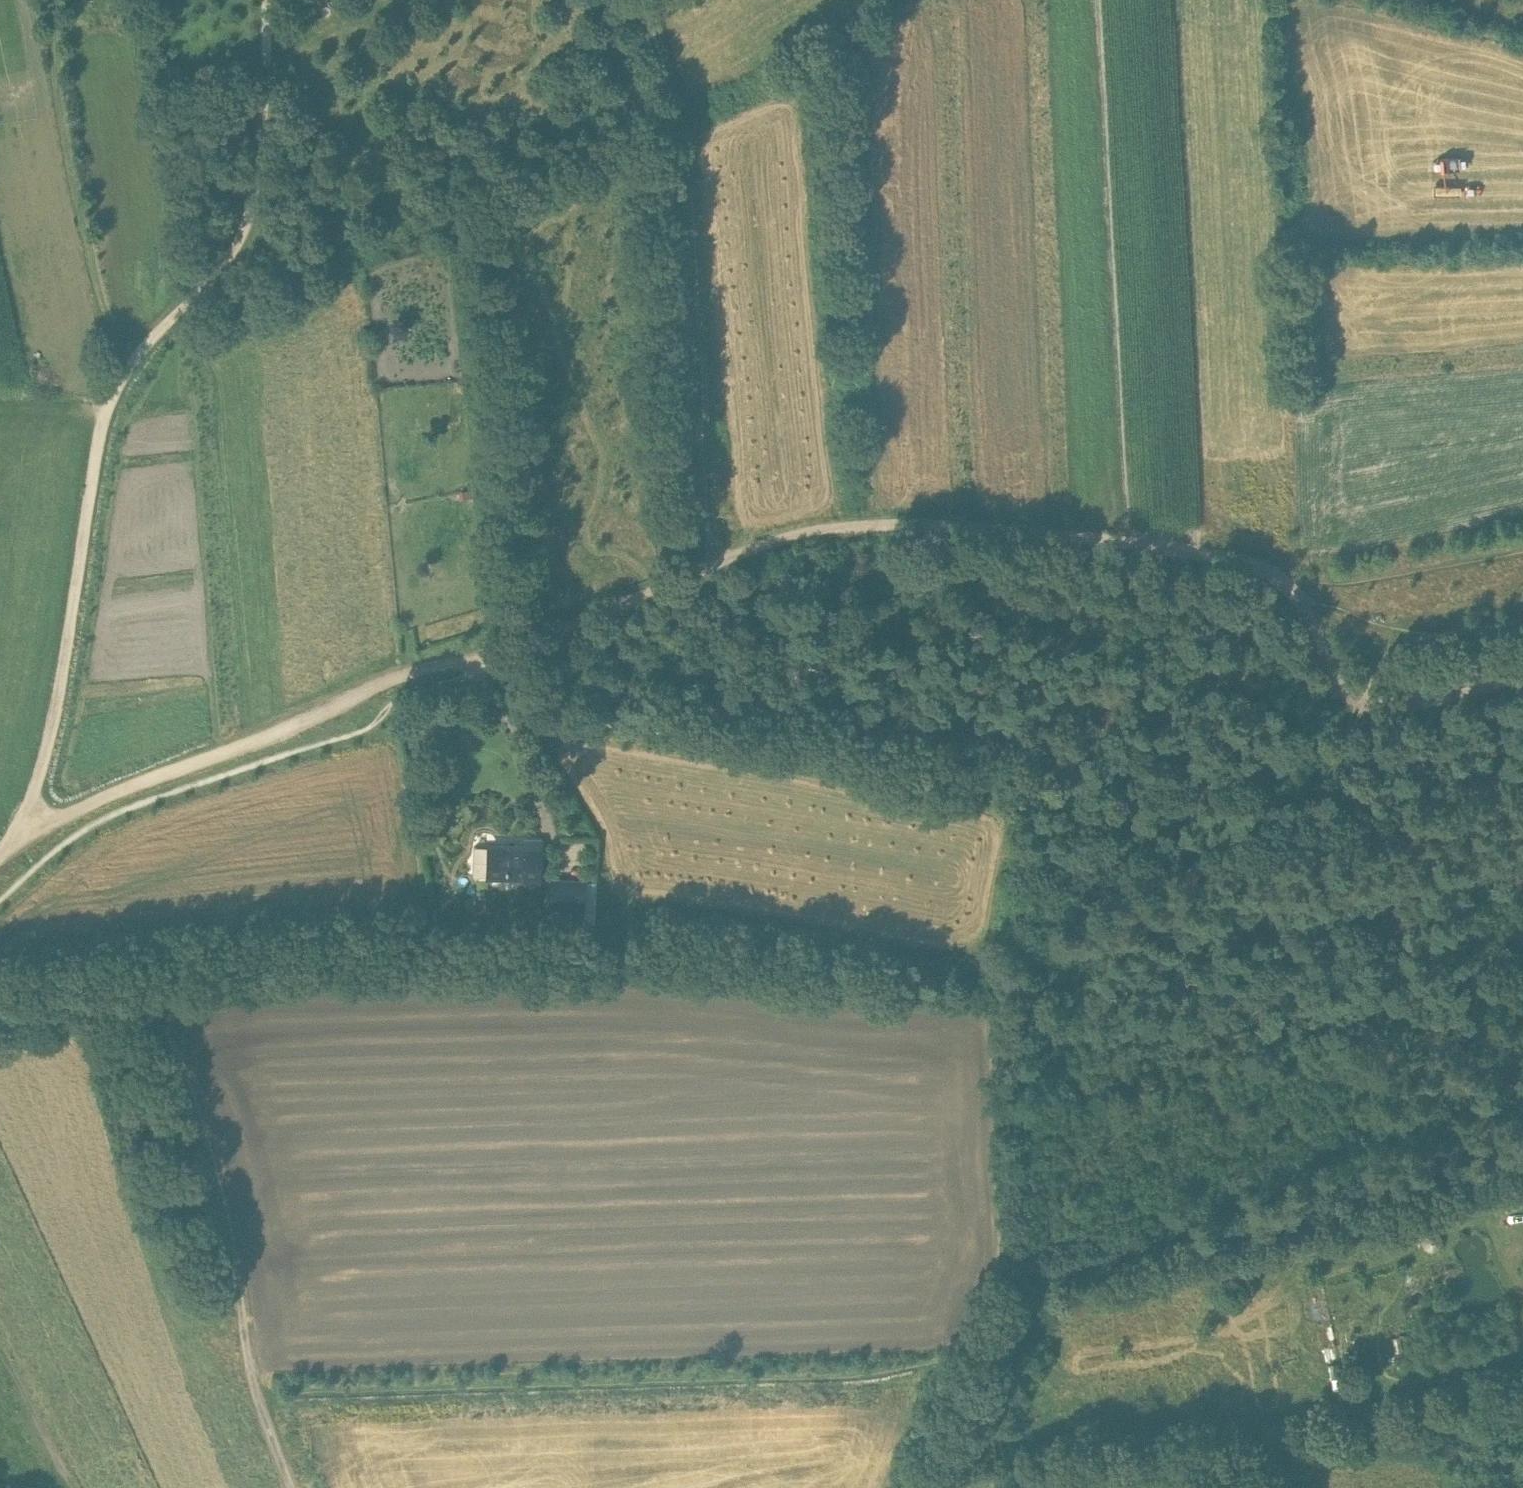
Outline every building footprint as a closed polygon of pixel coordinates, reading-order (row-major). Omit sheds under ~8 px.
[(542,841),(526,841),(526,847),(489,846),(488,876),(525,877),(525,880),(541,880),(542,841)] [(586,879),(550,877),(549,909),(596,911),(597,881),(586,880),(586,879)]
